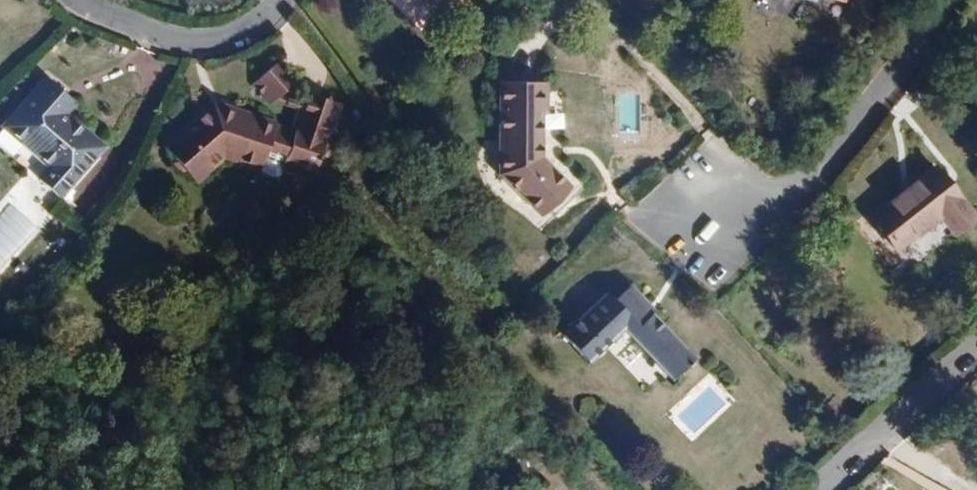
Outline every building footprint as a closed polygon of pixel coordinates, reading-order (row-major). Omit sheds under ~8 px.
[(268,102),(293,82),(275,60),(250,81),(268,102)] [(545,153),(542,109),(547,109),(545,76),(498,79),(503,171),(545,214),(576,185),(545,153)] [(55,205),(98,154),(59,121),(51,114),(60,102),(41,86),(7,125),(27,141),(18,151),(46,175),(35,188),(55,205)] [(59,121),(69,110),(60,102),(51,114),(59,121)] [(308,177),(319,143),(287,133),(284,141),(266,135),(268,129),(206,111),(155,152),(182,185),(212,161),(254,173),(260,153),(278,159),(276,167),(308,177)] [(7,125),(0,133),(0,136),(18,151),(27,141),(7,125)] [(944,225),(960,242),(976,227),(976,214),(940,173),(876,228),(904,258),(944,225)] [(599,376),(633,342),(682,389),(705,366),(633,296),(619,309),(613,303),(570,346),(599,376)]
